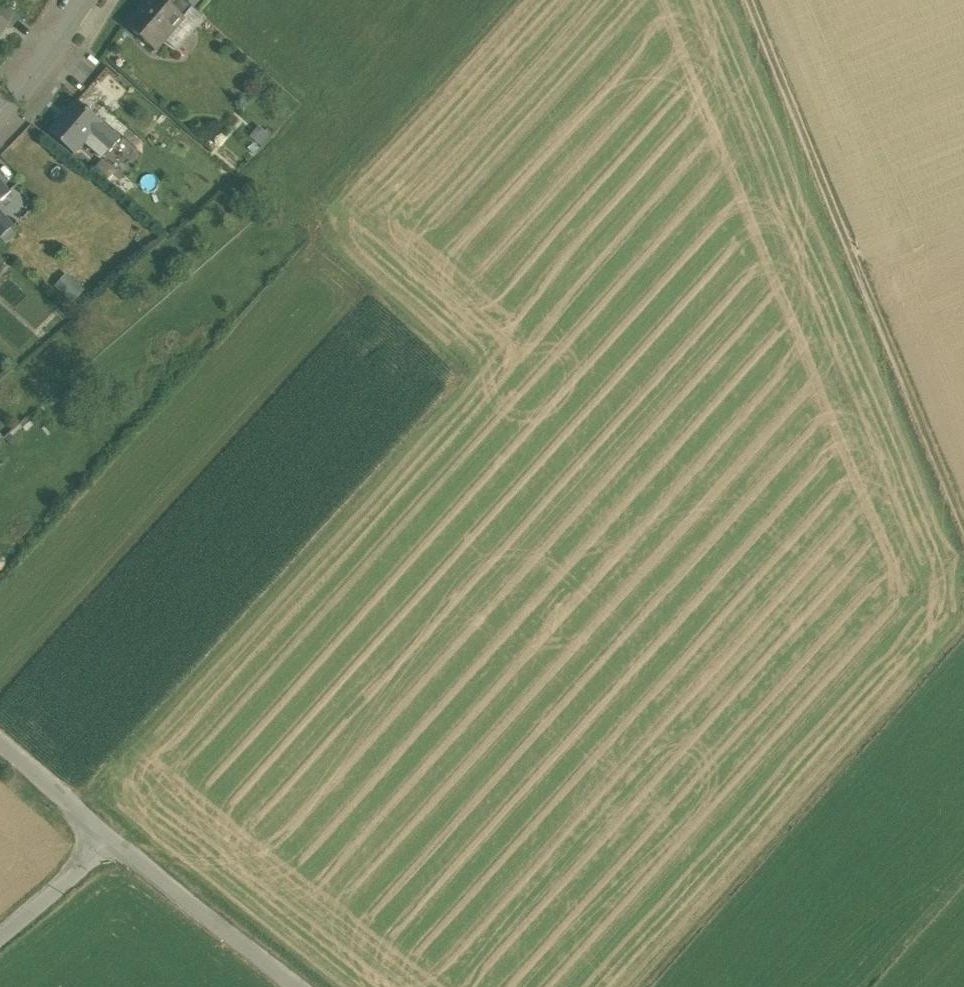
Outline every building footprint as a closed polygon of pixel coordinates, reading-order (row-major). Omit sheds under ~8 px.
[(164,0),(151,0),(128,27),(155,51),(184,17),(164,0)] [(184,17),(191,9),(182,0),(164,0),(184,17)] [(19,16),(1,1),(0,2),(0,19),(9,26),(7,27),(9,29),(19,16)] [(7,27),(9,26),(0,19),(0,37),(7,27)] [(81,72),(74,79),(80,86),(87,79),(81,72)] [(77,101),(49,133),(74,154),(84,142),(101,123),(102,122),(77,101)] [(119,140),(101,123),(84,142),(103,158),(119,140)] [(0,184),(0,201),(8,194),(0,184)] [(0,214),(0,238),(12,228),(0,214)] [(70,301),(82,288),(64,271),(52,284),(70,301)]
